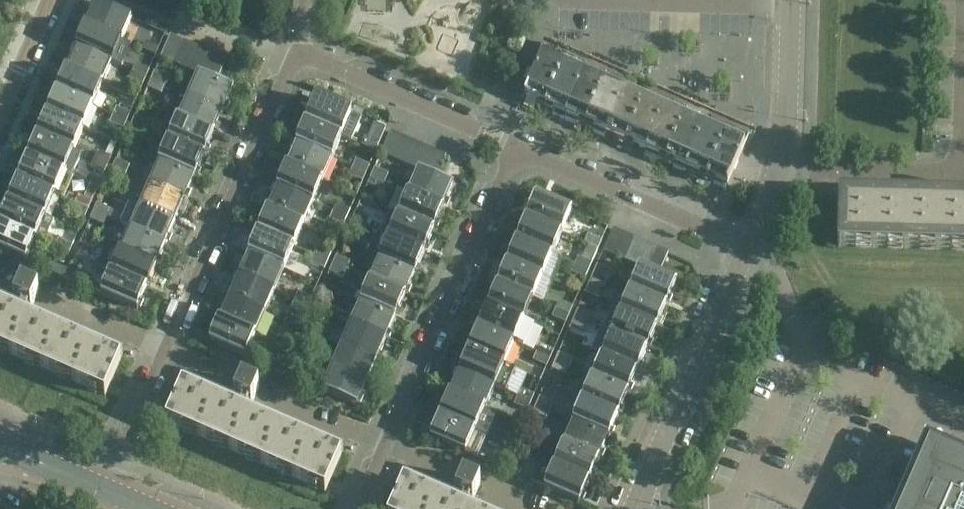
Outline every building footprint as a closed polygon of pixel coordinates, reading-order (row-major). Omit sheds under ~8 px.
[(86,27),(90,28),(121,42),(131,19),(132,19),(96,3),(96,4),(93,3),(90,10),(93,12),(86,27)] [(90,28),(86,27),(83,25),(80,33),(83,34),(77,49),(112,63),(121,42),(90,28)] [(172,62),(182,40),(171,36),(161,58),(172,62)] [(183,67),(193,46),(182,40),(172,62),(183,67)] [(156,55),(159,48),(146,42),(142,50),(156,55)] [(570,53),(550,44),(549,44),(525,99),(538,104),(536,107),(544,110),(570,53)] [(194,72),(204,50),(193,46),(183,67),(194,72)] [(112,63),(77,49),(74,47),(70,55),(73,56),(67,71),(102,86),(112,63)] [(205,77),(215,55),(204,50),(194,72),(198,74),(205,77)] [(566,116),(590,62),(570,53),(544,110),(564,119),(565,116),(566,116)] [(226,60),(215,55),(205,77),(217,82),(226,60)] [(610,70),(590,62),(566,116),(579,122),(578,124),(577,123),(577,125),(584,128),(610,70)] [(146,78),(150,70),(136,64),(132,72),(146,78)] [(92,107),(102,86),(67,71),(64,69),(61,77),(64,78),(58,93),(92,107)] [(606,134),(630,79),(610,70),(584,128),(592,131),(593,131),(597,132),(597,130),(606,134)] [(143,86),(146,78),(132,72),(129,80),(143,86)] [(155,72),(151,80),(164,86),(168,78),(155,72)] [(217,82),(205,77),(198,74),(197,75),(198,75),(189,96),(221,110),(224,111),(227,113),(230,105),(227,104),(234,89),(217,82)] [(625,146),(650,88),(630,79),(606,134),(614,138),(613,140),(625,146)] [(161,93),(164,86),(151,80),(148,87),(161,93)] [(646,152),(670,97),(650,88),(625,146),(633,149),(636,150),(637,148),(646,152)] [(92,107),(58,93),(54,91),(51,99),(54,100),(48,115),(83,130),(92,107)] [(224,111),(221,110),(189,96),(179,118),(211,132),(215,133),(218,135),(221,127),(218,126),(224,111)] [(666,163),(691,106),(670,97),(646,152),(656,156),(655,158),(658,159),(657,160),(666,163)] [(361,119),(337,108),(316,99),(316,101),(306,123),(310,124),(342,137),(351,141),(361,119)] [(687,169),(711,114),(691,106),(666,163),(673,167),(674,165),(673,165),(674,163),(687,169)] [(127,122),(131,114),(117,108),(113,116),(127,122)] [(73,151),(83,130),(48,115),(45,114),(41,121),(45,122),(38,137),(73,151)] [(706,181),(731,123),(711,114),(687,169),(700,175),(699,177),(698,176),(698,177),(706,181)] [(124,129),(127,122),(113,116),(110,124),(124,129)] [(136,116),(132,125),(145,130),(149,122),(136,116)] [(215,133),(211,132),(179,118),(169,141),(201,154),(205,155),(208,157),(211,149),(208,148),(215,133)] [(332,159),(342,137),(310,124),(306,123),(303,121),(300,129),(303,130),(297,145),(300,146),(332,159)] [(751,132),(731,123),(706,181),(713,184),(714,183),(713,183),(714,181),(727,187),(751,132)] [(142,138),(145,130),(132,125),(128,132),(142,138)] [(363,146),(376,152),(386,130),(376,126),(370,140),(366,139),(363,146)] [(393,159),(402,136),(402,137),(392,132),(391,132),(381,154),(393,159)] [(73,151),(38,137),(35,135),(32,143),(35,144),(29,159),(64,173),(73,151)] [(404,164),(413,141),(403,137),(402,136),(393,159),(404,164)] [(205,155),(201,154),(169,141),(160,162),(192,176),(195,177),(199,179),(202,171),(199,170),(205,155)] [(415,169),(424,146),(413,142),(414,142),(413,141),(404,164),(415,169)] [(322,182),(332,159),(300,146),(297,145),(294,144),(290,151),(294,152),(287,167),(322,182)] [(426,173),(435,151),(425,147),(424,146),(415,169),(418,170),(419,170),(426,173)] [(435,151),(426,173),(437,178),(446,156),(445,156),(435,151)] [(98,152),(94,160),(108,166),(111,158),(98,152)] [(64,173),(29,159),(26,157),(22,165),(25,166),(19,181),(23,182),(54,195),(64,173)] [(104,174),(108,166),(94,160),(91,168),(104,174)] [(130,166),(116,160),(113,168),(126,174),(130,166)] [(367,174),(370,166),(357,160),(353,168),(367,174)] [(195,177),(192,176),(160,162),(150,184),(182,198),(186,199),(189,201),(192,193),(189,192),(195,177)] [(313,203),(322,182),(287,167),(284,166),(281,173),(284,174),(278,189),(281,190),(313,203)] [(123,182),(126,174),(113,168),(109,176),(123,182)] [(363,182),(367,174),(353,168),(350,176),(363,182)] [(375,168),(372,176),(385,182),(389,174),(375,168)] [(454,185),(437,178),(426,173),(419,170),(418,170),(418,171),(419,171),(409,193),(441,206),(444,207),(447,209),(451,201),(448,200),(454,185)] [(382,190),(385,182),(372,176),(369,184),(382,190)] [(44,217),(54,195),(23,182),(19,181),(16,179),(13,187),(16,188),(9,203),(44,217)] [(186,199),(182,198),(150,184),(141,206),(173,220),(176,221),(179,223),(183,215),(179,214),(186,199)] [(303,225),(313,203),(281,190),(278,189),(275,187),(271,195),(274,196),(268,211),(271,213),(303,225)] [(444,207),(441,206),(409,193),(400,215),(431,228),(435,229),(438,231),(441,223),(438,222),(444,207)] [(527,219),(530,220),(562,234),(571,212),(572,211),(536,195),(536,197),(533,195),(530,203),(533,204),(527,219)] [(78,196),(75,204),(88,210),(92,202),(78,196)] [(841,197),(841,196),(840,196),(838,247),(963,251),(963,200),(841,197)] [(44,217),(9,203),(6,202),(3,209),(6,210),(0,224),(0,225),(35,240),(44,217)] [(85,217),(88,210),(75,204),(72,211),(85,217)] [(110,210),(97,204),(94,212),(107,218),(110,210)] [(347,218),(351,210),(337,205),(334,212),(347,218)] [(176,221),(173,220),(141,206),(131,228),(163,242),(167,243),(170,245),(173,237),(170,236),(176,221)] [(294,247),(303,225),(271,213),(268,211),(265,210),(262,217),(265,218),(258,233),(262,234),(294,247)] [(104,225),(107,218),(94,212),(90,219),(104,225)] [(344,226),(347,218),(334,212),(331,220),(344,226)] [(369,218),(356,212),(352,220),(366,226),(369,218)] [(428,244),(435,229),(431,228),(400,215),(390,237),(425,252),(425,251),(428,253),(431,245),(428,244)] [(530,220),(527,219),(523,218),(520,225),(523,226),(517,241),(520,243),(552,255),(562,234),(530,220)] [(363,233),(366,226),(352,220),(349,228),(363,233)] [(35,240),(0,225),(0,251),(26,262),(26,260),(35,240)] [(167,243),(163,242),(131,228),(122,250),(153,264),(157,265),(160,267),(163,259),(160,258),(167,243)] [(615,256),(624,234),(614,229),(613,229),(604,251),(615,256)] [(284,270),(294,247),(262,234),(258,233),(255,232),(252,239),(255,240),(249,255),(284,270)] [(84,234),(81,241),(102,250),(105,243),(84,234)] [(626,261),(635,238),(625,234),(624,234),(615,256),(626,261)] [(598,249),(602,240),(589,235),(585,243),(598,249)] [(419,266),(425,252),(390,237),(380,259),(412,272),(416,273),(419,275),(422,267),(419,266)] [(637,266),(646,243),(636,239),(635,238),(626,261),(637,266)] [(69,254),(73,246),(59,240),(55,248),(69,254)] [(543,277),(552,255),(520,243),(517,241),(514,240),(511,247),(514,248),(508,262),(543,277)] [(589,271),(592,263),(598,249),(585,243),(575,265),(589,271)] [(648,270),(657,248),(647,244),(646,243),(637,266),(641,267),(641,266),(648,270)] [(78,248),(74,256),(96,266),(99,258),(78,248)] [(328,262),(332,254),(318,248),(315,256),(328,262)] [(658,249),(657,248),(648,270),(659,275),(669,253),(668,253),(658,249)] [(157,265),(153,264),(122,250),(112,272),(144,286),(147,287),(150,289),(154,281),(151,280),(157,265)] [(284,270),(249,255),(246,254),(242,261),(246,262),(239,277),(243,278),(274,291),(284,270)] [(325,270),(328,262),(315,256),(311,264),(325,270)] [(337,256),(333,264),(347,270),(350,262),(337,256)] [(416,273),(412,272),(380,259),(371,281),(402,294),(406,295),(409,297),(412,289),(409,288),(416,273)] [(533,299),(543,277),(508,262),(507,263),(504,262),(501,269),(504,270),(498,285),(501,286),(533,299)] [(62,277),(65,269),(52,263),(48,271),(62,277)] [(343,277),(347,270),(333,264),(330,272),(343,277)] [(586,279),(589,271),(575,265),(572,273),(586,279)] [(611,271),(597,265),(594,273),(607,279),(611,271)] [(659,275),(648,270),(641,266),(641,267),(640,268),(641,268),(632,290),(663,303),(667,305),(670,306),(673,299),(670,297),(676,284),(676,283),(659,275)] [(79,275),(65,269),(62,277),(75,283),(79,275)] [(147,287),(144,286),(112,272),(107,285),(98,281),(93,291),(137,311),(138,309),(141,310),(144,303),(141,302),(147,287)] [(598,300),(607,279),(594,273),(585,294),(598,300)] [(264,314),(274,291),(243,278),(239,277),(236,275),(233,283),(236,284),(229,299),(264,314)] [(406,295),(402,294),(371,281),(361,303),(393,316),(396,317),(399,319),(403,311),(400,310),(406,295)] [(24,305),(19,315),(25,318),(29,307),(31,308),(30,309),(31,309),(39,291),(22,283),(14,301),(15,302),(15,301),(24,305)] [(524,321),(533,299),(501,286),(498,285),(495,284),(491,291),(495,292),(489,306),(524,321)] [(667,305),(663,303),(632,290),(622,312),(653,325),(657,326),(660,328),(663,321),(660,319),(667,305)] [(299,292),(295,300),(309,306),(312,298),(299,292)] [(255,336),(264,314),(229,299),(226,298),(223,305),(226,306),(220,321),(255,336)] [(306,314),(309,306),(295,300),(292,308),(306,314)] [(331,306),(318,300),(314,309),(327,314),(331,306)] [(570,315),(573,307),(560,301),(556,309),(570,315)] [(396,317),(393,316),(361,303),(351,325),(383,338),(387,339),(390,341),(393,333),(390,332),(396,317)] [(514,343),(524,321),(489,306),(488,307),(485,306),(482,313),(485,315),(479,329),(482,331),(514,343)] [(19,315),(7,310),(6,311),(0,308),(0,351),(105,397),(107,392),(107,391),(111,382),(112,382),(121,360),(118,358),(117,359),(108,355),(108,354),(102,351),(101,352),(92,348),(92,347),(86,345),(86,346),(76,342),(77,341),(70,338),(70,339),(60,335),(61,334),(54,331),(54,332),(45,328),(45,327),(38,324),(38,325),(29,321),(29,320),(25,318),(19,315)] [(324,322),(327,314),(314,309),(311,316),(324,322)] [(566,323),(570,315),(556,309),(553,317),(566,323)] [(592,315),(578,309),(575,317),(589,323),(592,315)] [(657,326),(653,325),(622,312),(613,334),(647,349),(651,350),(654,343),(651,341),(657,326)] [(585,331),(589,323),(575,317),(571,325),(585,331)] [(255,336),(220,321),(217,320),(214,327),(217,328),(211,341),(210,343),(246,358),(246,357),(255,336)] [(387,339),(383,338),(351,325),(342,346),(374,360),(377,361),(380,363),(383,355),(380,354),(387,339)] [(504,365),(514,343),(482,331),(479,329),(475,328),(472,335),(475,336),(469,351),(471,352),(504,365)] [(644,365),(641,363),(647,349),(613,334),(603,356),(634,369),(638,371),(641,372),(644,365)] [(290,350),(294,342),(280,336),(276,344),(290,350)] [(312,350),(299,344),(295,352),(308,358),(312,350)] [(541,345),(537,353),(551,359),(554,351),(541,345)] [(377,361),(374,360),(342,346),(332,368),(364,382),(368,383),(371,385),(374,377),(371,376),(377,361)] [(495,388),(504,365),(471,352),(469,351),(466,350),(463,357),(466,358),(459,373),(495,388)] [(547,367),(551,359),(537,353),(534,361),(547,367)] [(573,359),(560,354),(559,353),(556,361),(570,367),(573,359)] [(638,371),(634,369),(603,356),(594,378),(628,393),(631,394),(634,387),(631,385),(638,371)] [(282,372),(285,364),(272,359),(268,367),(282,372)] [(566,375),(570,367),(556,361),(552,369),(566,375)] [(303,373),(290,368),(286,376),(300,381),(303,373)] [(368,383),(364,382),(332,368),(323,390),(322,390),(322,391),(357,407),(358,405),(361,406),(364,399),(361,398),(368,383)] [(485,410),(495,388),(459,373),(456,372),(453,379),(456,380),(450,395),(485,410)] [(628,393),(594,378),(584,400),(615,413),(619,415),(622,416),(625,409),(622,407),(628,393)] [(244,402),(239,412),(245,414),(249,404),(251,405),(259,387),(242,380),(234,398),(235,398),(244,402)] [(245,414),(239,412),(227,406),(226,407),(217,403),(218,402),(211,399),(210,400),(201,396),(202,395),(196,393),(195,394),(186,390),(186,389),(182,387),(173,409),(174,410),(170,419),(169,418),(166,424),(325,493),(328,488),(327,487),(331,478),(332,478),(341,456),(337,455),(337,456),(328,452),(328,451),(322,448),(321,449),(312,445),(312,444),(306,441),(306,442),(296,438),(297,437),(290,434),(290,435),(280,431),(281,430),(274,427),(274,428),(265,424),(265,423),(258,420),(258,421),(249,417),(249,416),(245,414)] [(531,403),(535,395),(522,389),(518,398),(531,403)] [(485,410),(450,395),(447,394),(443,401),(446,403),(440,417),(475,432),(485,410)] [(554,403),(540,397),(537,406),(550,412),(554,403)] [(528,411),(531,403),(518,398),(515,405),(528,411)] [(619,415),(615,413),(584,400),(574,422),(605,435),(609,437),(612,438),(615,431),(612,429),(619,415)] [(547,419),(550,412),(537,406),(533,413),(547,419)] [(475,432),(440,417),(437,416),(434,423),(437,425),(431,438),(431,437),(430,439),(466,454),(467,453),(466,453),(475,432)] [(609,437),(605,435),(574,422),(565,444),(599,460),(599,458),(603,460),(606,452),(603,451),(609,437)] [(512,447),(516,439),(502,433),(499,441),(512,447)] [(535,447),(521,441),(518,449),(531,455),(535,447)] [(896,508),(963,508),(963,459),(925,441),(896,508)] [(593,473),(599,460),(565,444),(555,467),(589,482),(590,480),(593,482),(596,474),(593,473)] [(507,459),(492,452),(488,460),(504,467),(507,459)] [(527,466),(514,461),(514,460),(510,468),(524,474),(527,466)] [(583,495),(589,482),(555,467),(546,487),(545,487),(545,488),(580,504),(580,502),(583,504),(587,496),(583,495)] [(463,497),(458,507),(462,508),(467,508),(471,501),(473,502),(481,484),(463,476),(456,494),(463,497)] [(458,507),(448,503),(448,504),(439,500),(439,499),(432,496),(432,497),(423,493),(423,492),(417,489),(416,490),(407,486),(408,485),(404,484),(394,506),(395,506),(394,508),(462,508),(458,507)]
